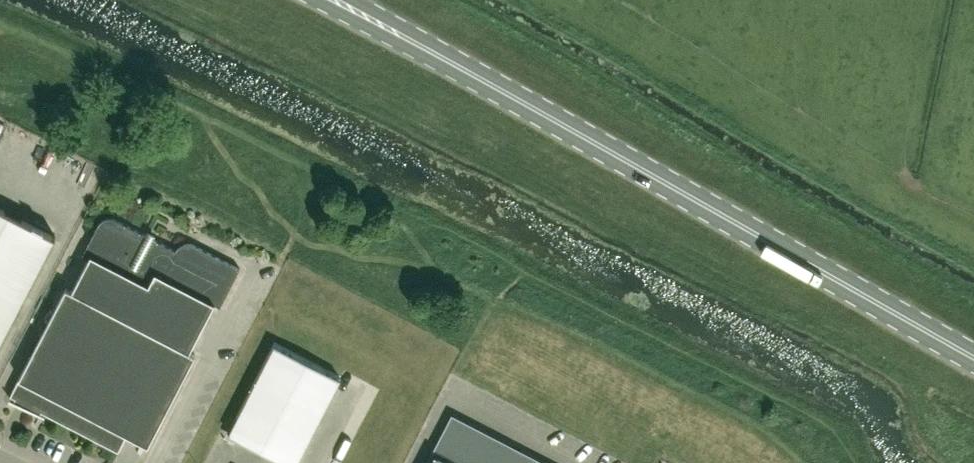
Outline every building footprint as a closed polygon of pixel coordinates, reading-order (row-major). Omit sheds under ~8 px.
[(28,292),(57,237),(0,208),(0,277),(28,292)] [(190,351),(214,304),(220,307),(240,269),(194,245),(191,244),(188,243),(184,244),(181,245),(178,248),(176,250),(117,219),(113,218),(110,218),(106,219),(103,220),(100,222),(98,225),(83,256),(89,259),(72,291),(66,288),(12,395),(14,397),(13,400),(43,415),(45,412),(119,451),(128,434),(149,445),(195,355),(190,351)] [(0,277),(0,347),(28,292),(0,277)] [(275,344),(229,433),(287,462),(296,462),(340,378),(275,344)] [(454,419),(431,462),(539,462),(454,419)]
